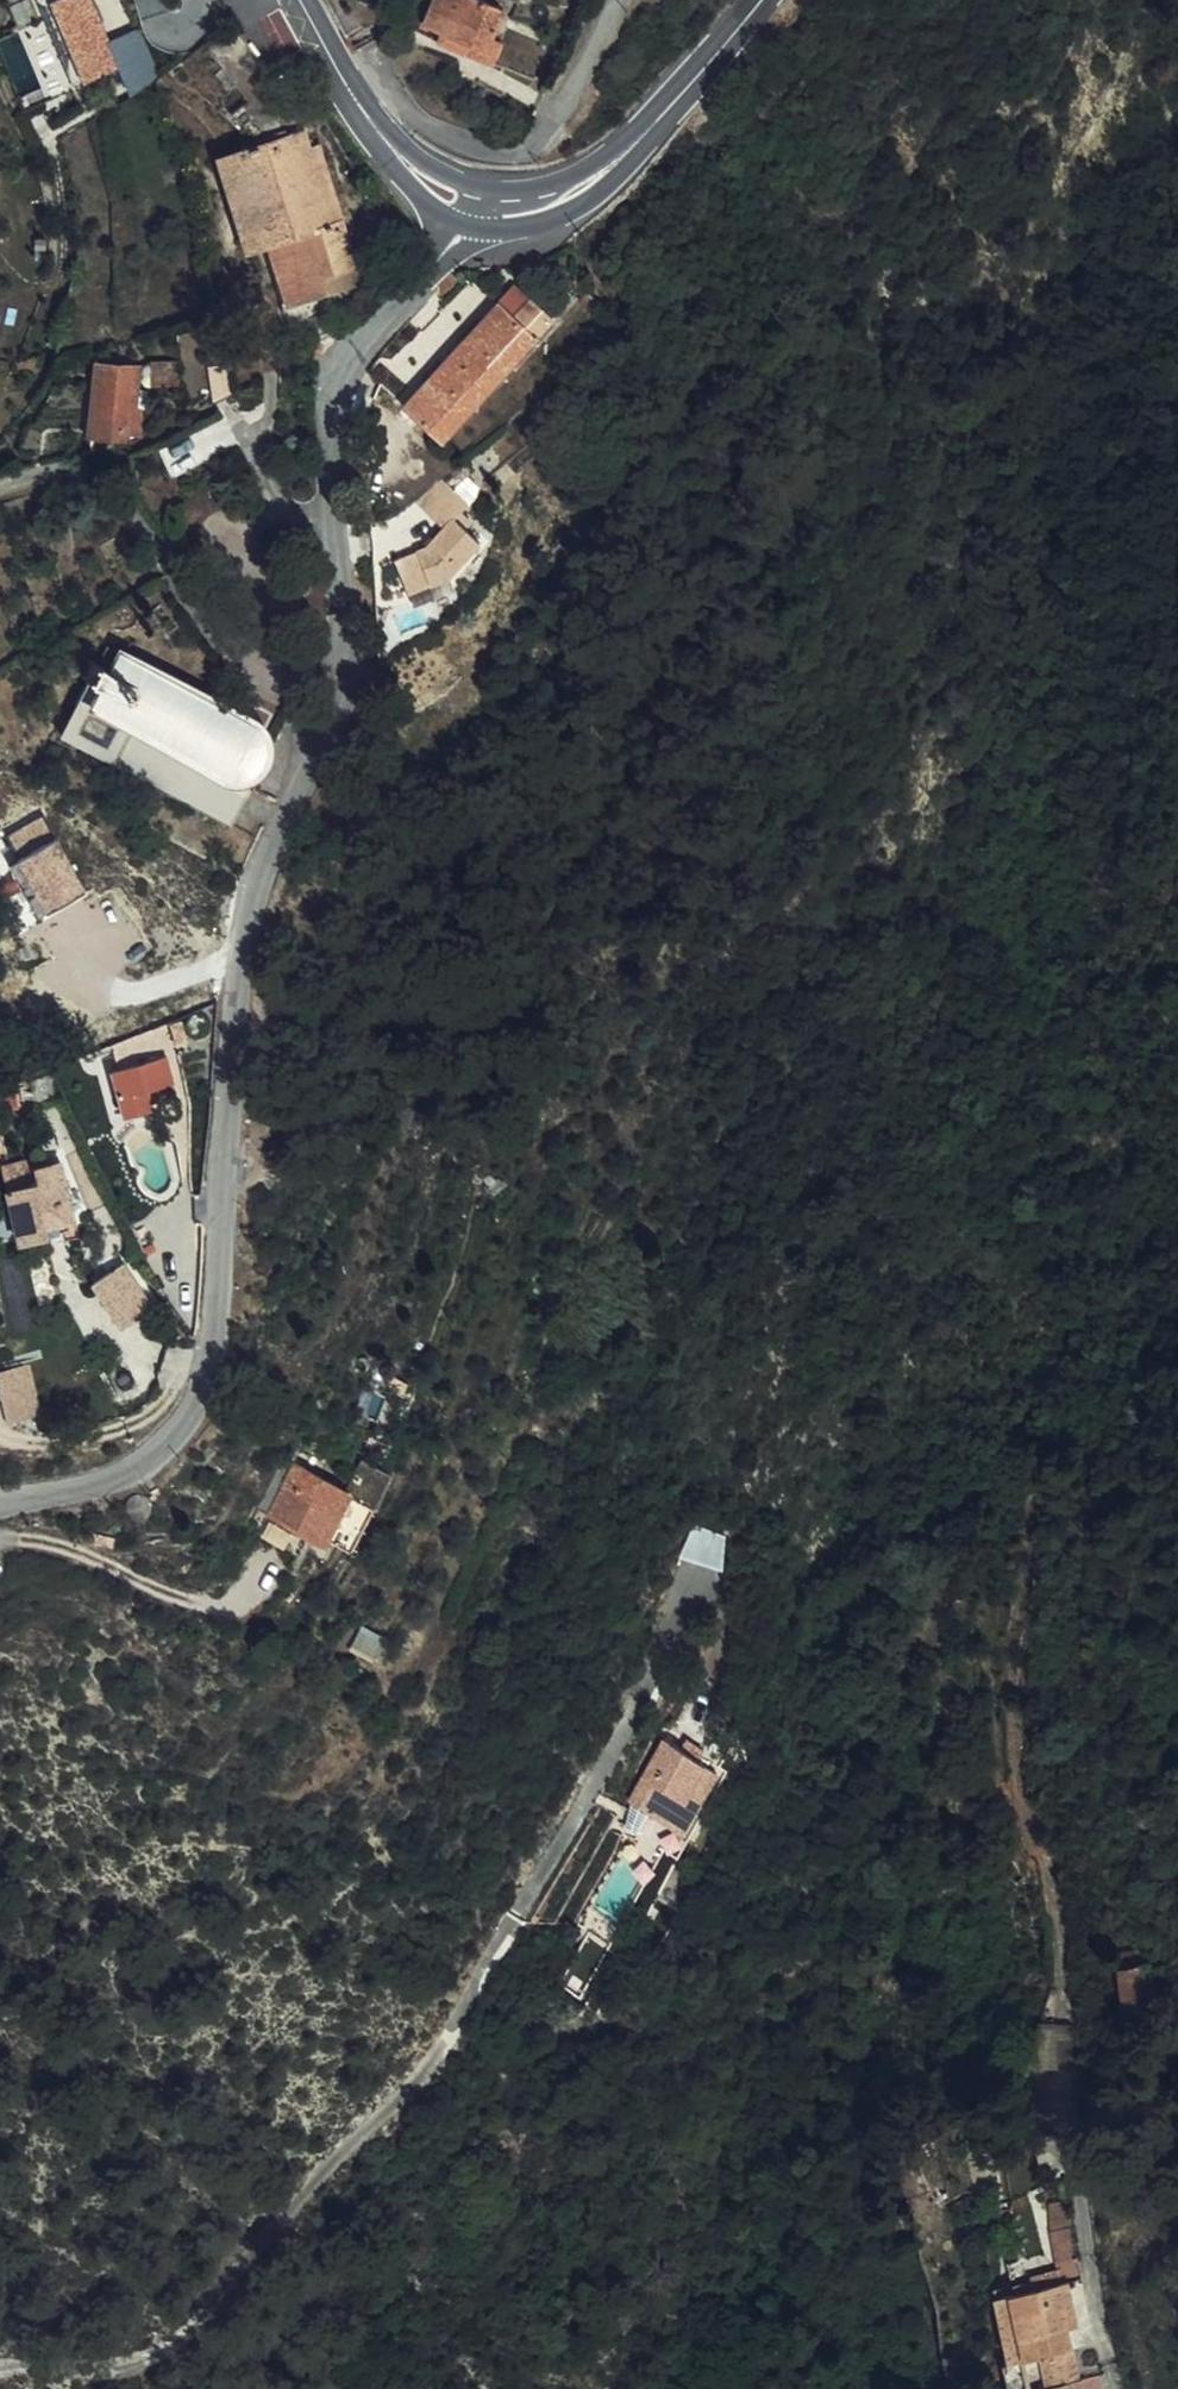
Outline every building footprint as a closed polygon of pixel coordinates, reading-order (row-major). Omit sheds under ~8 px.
[(48,0),(84,82),(120,67),(90,0),(49,0),(48,0)] [(525,0),(489,0),(487,3),(512,20),(526,1),(525,0)] [(419,40),(429,47),(441,55),(433,66),(448,77),(456,66),(470,76),(496,42),(445,4),(419,40)] [(421,57),(433,66),(441,55),(429,47),(421,57)] [(226,153),(229,168),(246,244),(276,237),(293,301),(285,303),(290,323),(302,320),(300,309),(306,308),(303,297),(323,292),(319,275),(353,267),(321,143),(311,147),(307,131),(264,143),(226,153)] [(353,267),(319,275),(323,292),(356,284),(353,267)] [(504,307),(518,319),(534,302),(520,289),(504,307)] [(504,307),(417,408),(410,415),(453,454),(562,329),(539,307),(534,302),(518,319),(504,307)] [(220,334),(223,361),(235,359),(231,333),(220,334)] [(235,359),(223,361),(217,362),(222,401),(241,398),(235,359)] [(151,365),(115,361),(107,438),(130,439),(134,405),(146,407),(151,365)] [(485,483),(476,474),(454,492),(462,503),(485,483)] [(456,536),(462,531),(476,518),(462,503),(454,492),(430,509),(456,536)] [(457,587),(486,556),(462,531),(456,536),(440,557),(407,568),(418,601),(457,587)] [(218,783),(244,730),(136,670),(129,684),(120,680),(80,751),(245,844),(265,810),(218,783)] [(179,1084),(128,1098),(138,1137),(156,1133),(166,1129),(162,1116),(186,1110),(179,1084)] [(51,1205),(25,1209),(32,1267),(62,1262),(60,1248),(85,1244),(76,1188),(49,1192),(51,1205)] [(120,1363),(158,1342),(132,1296),(95,1317),(120,1363)] [(289,1478),(265,1513),(274,1521),(311,1470),(294,1457),(289,1478)] [(360,1509),(338,1492),(311,1470),(274,1521),(322,1558),(327,1552),(351,1570),(379,1531),(398,1505),(375,1488),(360,1509)] [(752,1742),(757,1715),(746,1713),(741,1739),(752,1742)] [(732,1776),(735,1770),(738,1765),(717,1754),(712,1764),(732,1776)] [(732,1822),(752,1787),(732,1776),(712,1764),(695,1755),(660,1817),(680,1828),(715,1848),(732,1822)] [(651,1841),(667,1850),(680,1828),(660,1817),(651,1841)] [(1173,2019),(1170,1985),(1156,1986),(1150,1987),(1149,1978),(1121,1981),(1129,2054),(1140,2053),(1149,2052),(1157,2051),(1153,2021),(1173,2019)] [(1081,2308),(1095,2304),(1079,2238),(1076,2229),(1062,2233),(1063,2243),(1064,2262),(1068,2279),(1073,2296),(1077,2310),(1081,2308)] [(1061,2299),(1064,2311),(1077,2310),(1073,2296),(1061,2299)] [(1079,2357),(1071,2331),(1087,2328),(1081,2308),(1077,2310),(1064,2311),(1010,2326),(1026,2386),(1014,2388),(1087,2388),(1079,2357)] [(1087,2328),(1071,2331),(1079,2357),(1093,2353),(1087,2328)]
